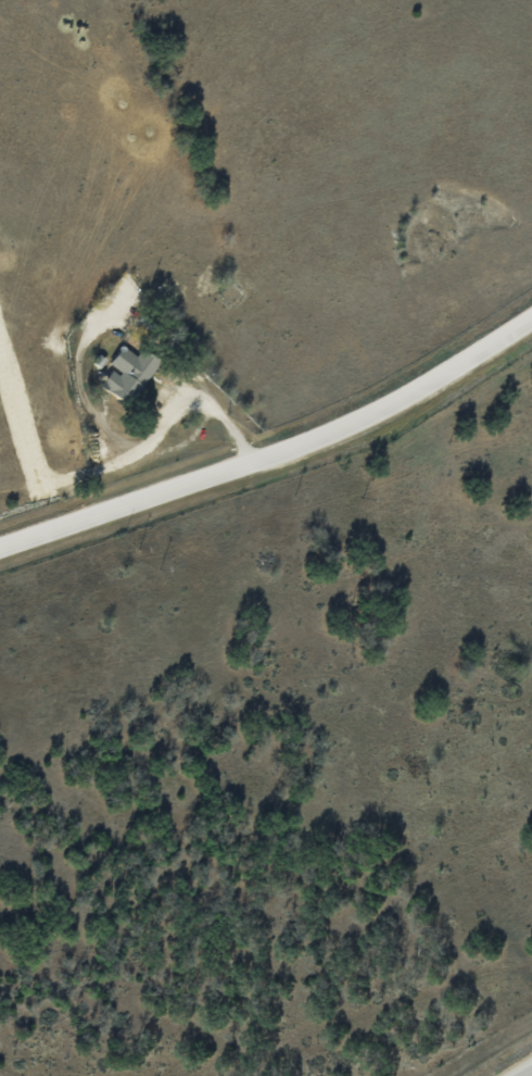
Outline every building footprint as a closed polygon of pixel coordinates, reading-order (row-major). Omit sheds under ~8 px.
[(158,360),(141,350),(137,356),(121,346),(108,366),(111,367),(99,386),(129,405),(158,360)]
